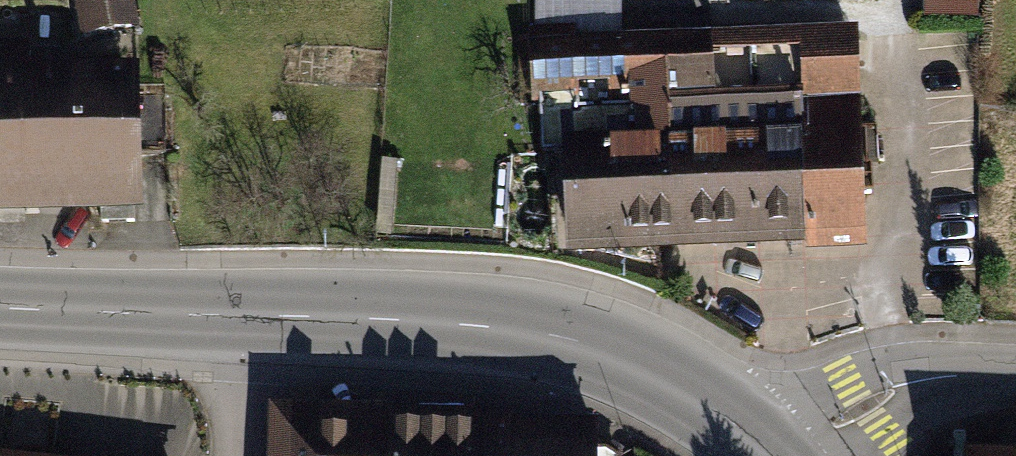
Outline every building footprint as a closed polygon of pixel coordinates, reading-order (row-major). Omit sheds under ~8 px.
[(928,12),(993,9),(992,0),(928,0),(928,12)] [(556,140),(560,259),(859,251),(853,38),(519,47),(521,97),(576,95),(576,115),(556,140)] [(132,223),(131,52),(0,53),(0,224),(132,223)] [(262,412),(261,455),(591,455),(592,423),(262,412)]
